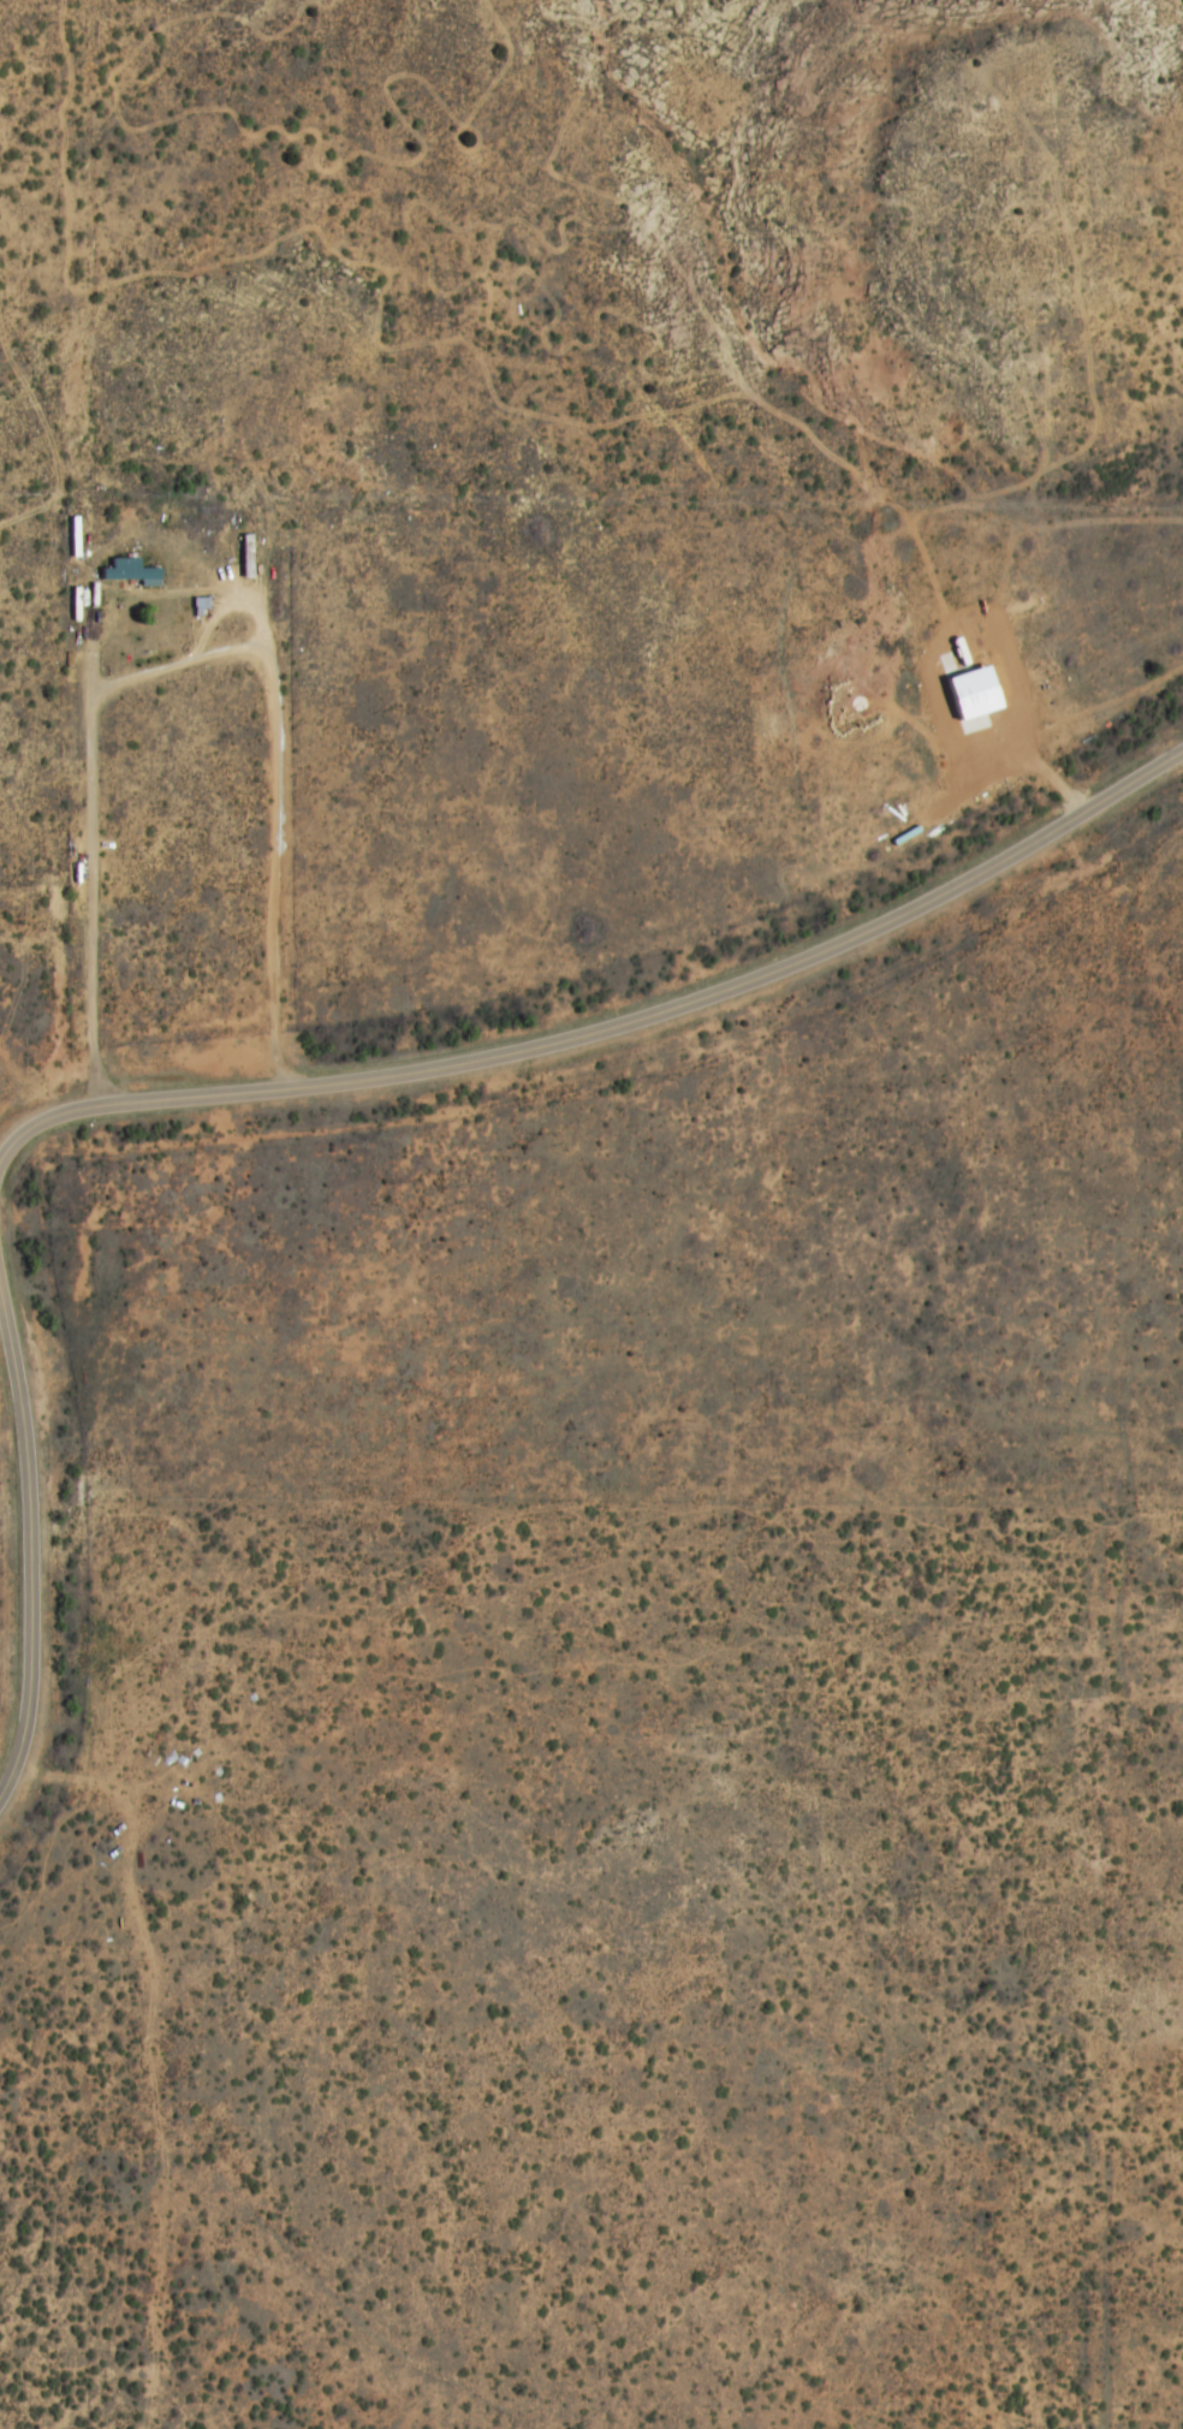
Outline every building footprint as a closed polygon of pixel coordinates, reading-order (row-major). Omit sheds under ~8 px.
[(139,579),(139,587),(158,586),(158,568),(137,568),(137,558),(111,558),(111,568),(100,568),(100,579),(139,579)]
